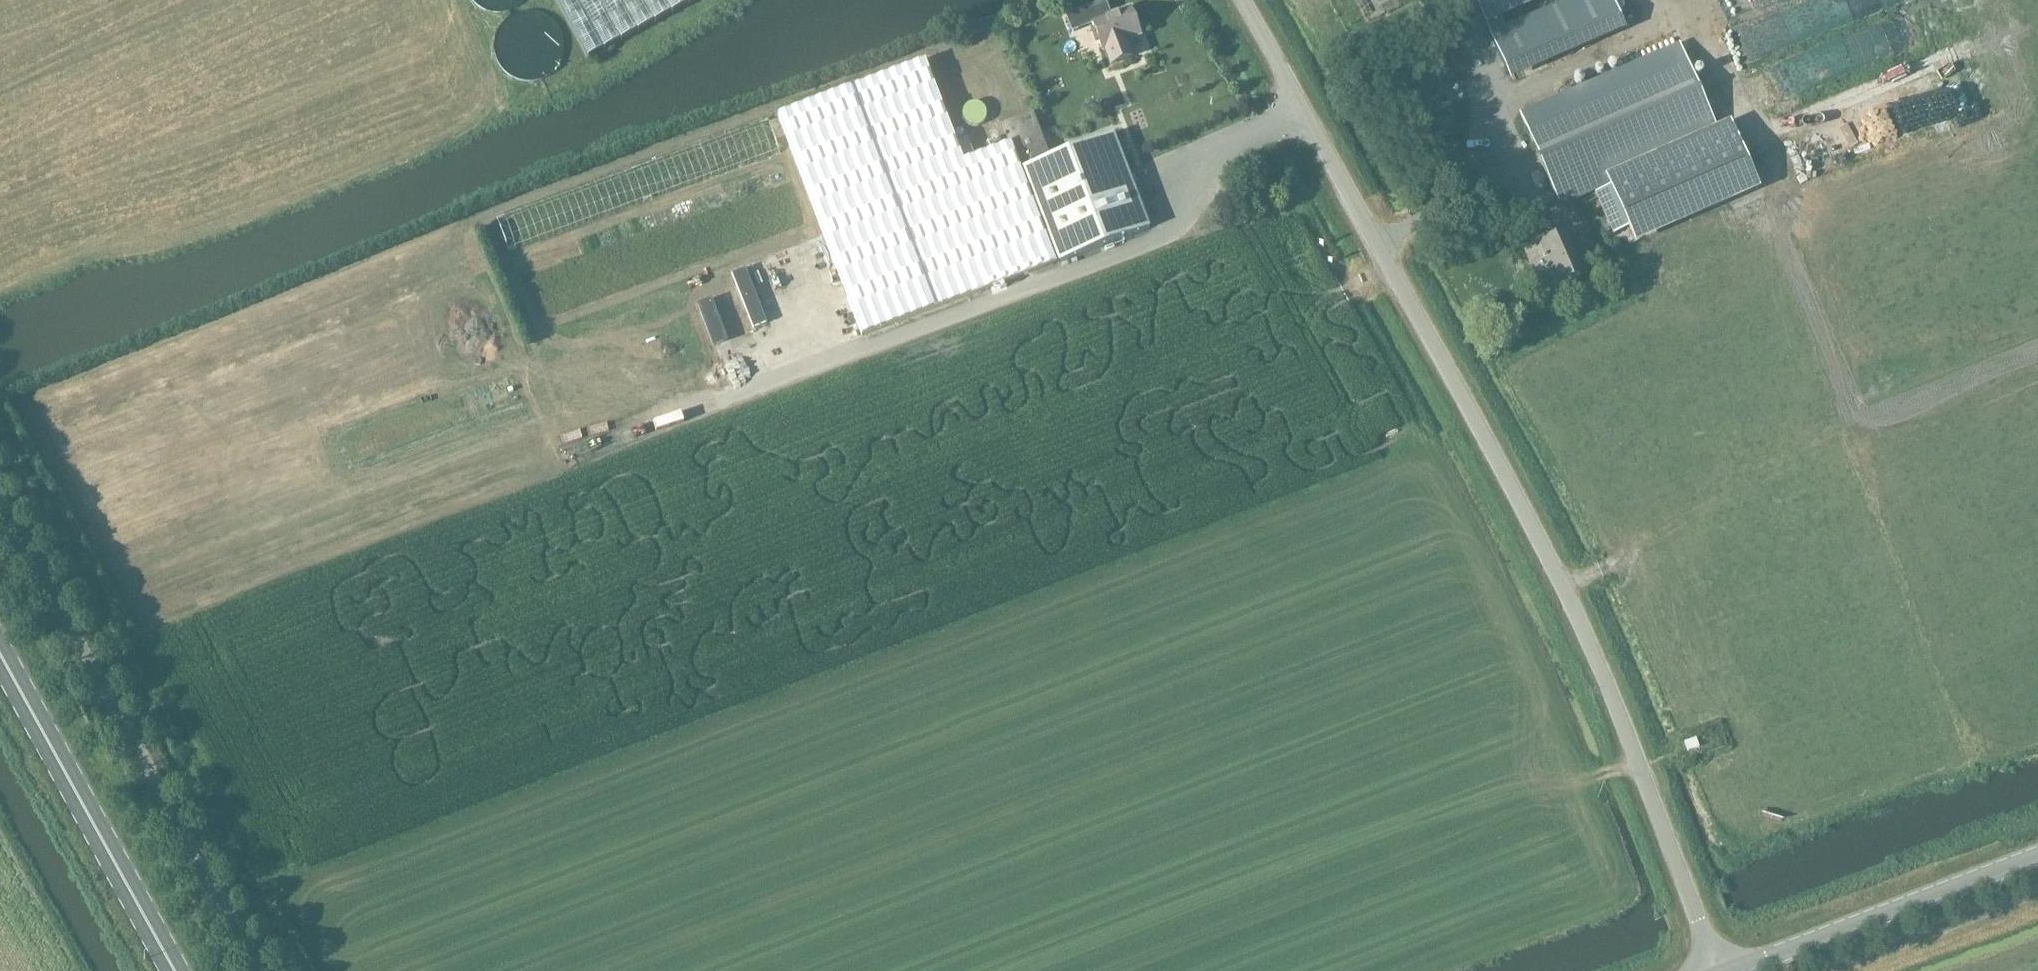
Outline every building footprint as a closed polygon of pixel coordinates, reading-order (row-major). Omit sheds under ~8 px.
[(587,59),(695,0),(555,0),(587,59)] [(1486,23),(1539,0),(1476,0),(1486,23)] [(1491,34),(1510,78),(1551,60),(1551,61),(1626,29),(1613,0),(1568,0),(1531,15),(1531,16),(1491,34)] [(1106,2),(1087,9),(1103,50),(1105,49),(1111,64),(1133,56),(1131,50),(1126,47),(1127,41),(1141,35),(1130,8),(1111,15),(1106,2)] [(1679,43),(1520,113),(1560,204),(1570,199),(1571,200),(1595,190),(1613,233),(1628,226),(1753,171),(1734,129),(1720,135),(1679,43)] [(925,60),(779,116),(862,336),(1058,261),(1054,252),(1049,239),(1040,217),(1025,179),(1021,169),(1010,143),(964,161),(925,60)] [(1909,98),(1929,81),(1913,63),(1894,80),(1909,98)] [(1113,134),(1021,169),(1025,179),(1040,217),(1049,239),(1054,252),(1058,261),(1059,263),(1149,228),(1113,134)] [(544,209),(505,219),(509,237),(549,227),(544,209)] [(1582,227),(1576,213),(1554,222),(1560,236),(1524,251),(1540,286),(1562,277),(1564,283),(1584,274),(1566,234),(1582,227)] [(761,274),(787,267),(781,243),(755,249),(761,274)] [(746,266),(732,271),(754,327),(768,322),(746,266)]
